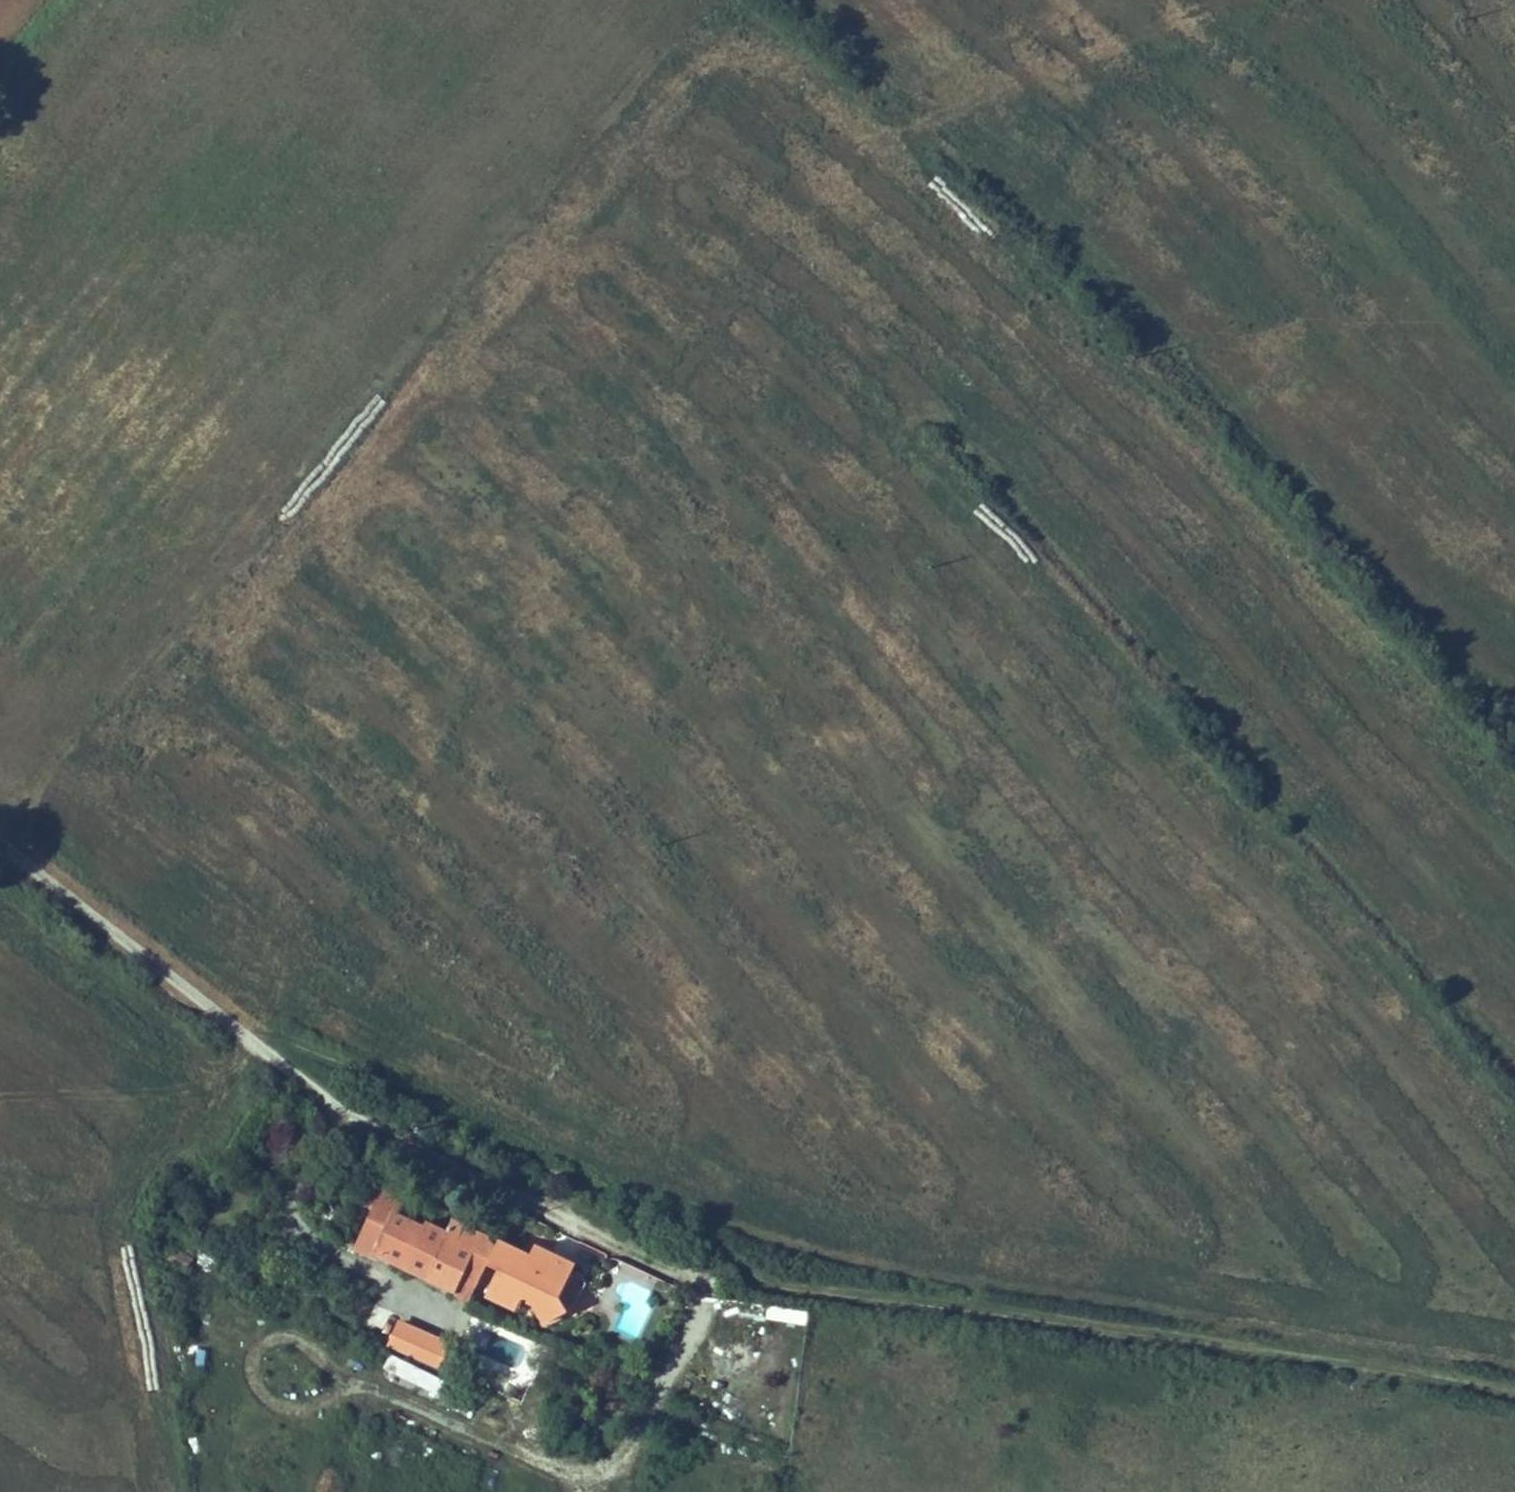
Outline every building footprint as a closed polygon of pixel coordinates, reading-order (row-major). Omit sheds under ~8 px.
[(472,1298),(498,1241),(453,1220),(448,1231),(427,1222),(425,1226),(398,1213),(406,1197),(372,1182),(364,1201),(374,1206),(355,1247),(377,1257),(379,1252),(456,1288),(455,1290),(472,1298)] [(566,1311),(575,1305),(587,1283),(582,1274),(573,1269),(574,1266),(534,1246),(529,1256),(499,1241),(489,1262),(499,1268),(488,1292),(518,1306),(523,1296),(535,1301),(543,1322),(566,1311)] [(439,1370),(451,1342),(399,1319),(386,1347),(439,1370)] [(382,1376),(436,1394),(442,1375),(388,1358),(382,1376)]
